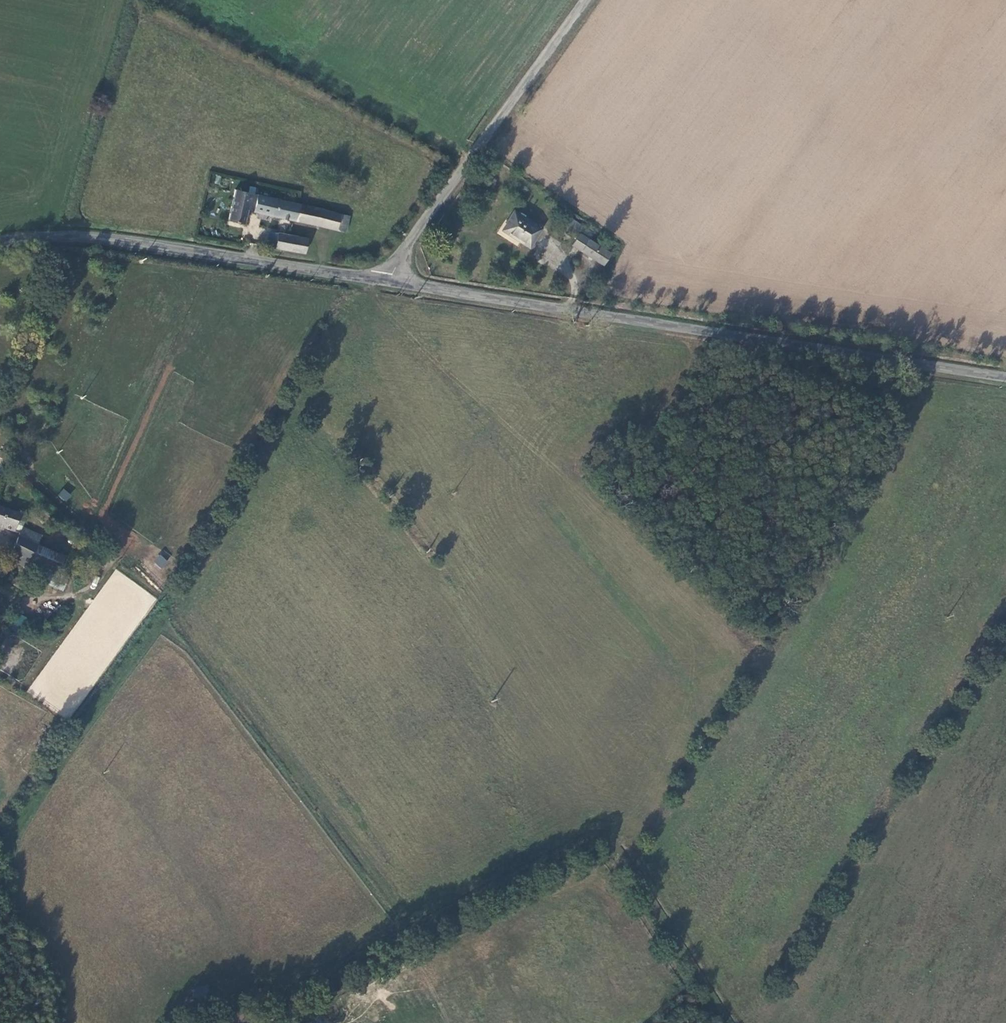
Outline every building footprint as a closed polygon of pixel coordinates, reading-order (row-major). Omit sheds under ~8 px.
[(293,221),(296,205),(234,190),(227,221),(247,226),(251,210),(293,221)] [(293,221),(343,233),(348,218),(296,205),(293,221)] [(529,250),(542,231),(515,212),(502,231),(529,250)] [(269,248),(283,251),(286,237),(271,234),(269,248)] [(610,256),(581,236),(574,246),(604,266),(610,256)] [(286,237),(283,251),(303,255),(306,242),(286,237)] [(57,495),(65,502),(71,495),(63,488),(57,495)] [(17,534),(7,560),(31,570),(34,564),(30,563),(31,561),(38,544),(41,537),(16,527),(20,514),(0,507),(0,527),(17,534)] [(64,556),(38,544),(31,561),(58,572),(64,556)] [(163,571),(169,560),(159,554),(153,565),(163,571)] [(72,721),(155,596),(112,568),(30,693),(72,721)] [(64,590),(65,585),(51,581),(50,586),(64,590)]
